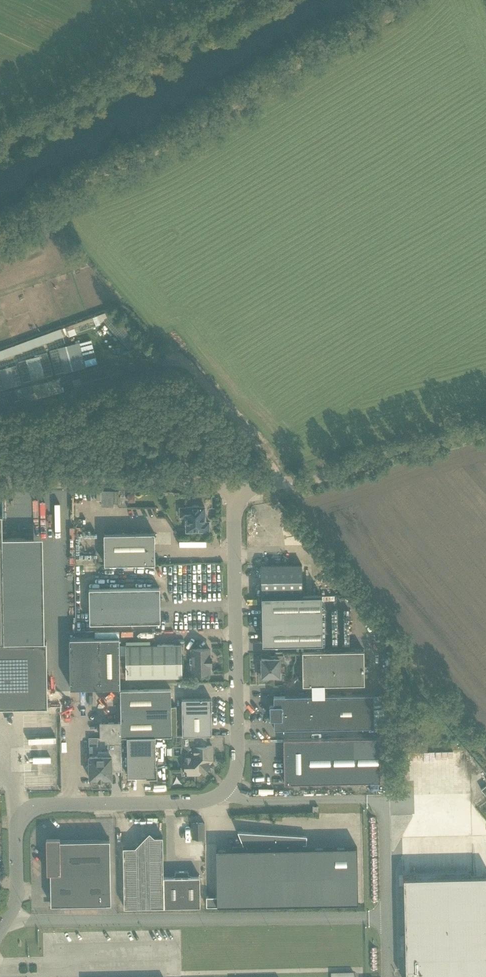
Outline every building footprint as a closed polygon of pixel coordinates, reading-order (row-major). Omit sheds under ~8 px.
[(67,325),(70,335),(98,326),(95,316),(67,325)] [(0,350),(0,366),(65,342),(63,336),(60,328),(0,350)] [(79,343),(59,348),(65,371),(85,366),(79,343)] [(28,359),(26,359),(31,380),(33,380),(45,377),(39,355),(28,359)] [(12,387),(16,385),(11,366),(0,369),(0,376),(3,389),(12,387)] [(30,401),(61,392),(62,392),(59,378),(32,385),(33,391),(27,392),(30,401)] [(111,385),(111,384),(109,378),(81,385),(83,391),(111,385)] [(186,507),(186,508),(180,508),(180,517),(186,517),(186,532),(205,531),(209,531),(209,522),(205,522),(205,507),(199,507),(198,505),(193,505),(192,507),(186,507)] [(48,707),(46,642),(4,642),(2,515),(0,515),(0,708),(48,707)] [(104,534),(104,564),(155,564),(154,533),(104,534)] [(302,565),(261,565),(262,596),(302,595),(302,565)] [(89,589),(90,623),(160,622),(160,588),(89,589)] [(322,595),(262,596),(262,644),(322,643),(322,595)] [(70,688),(120,687),(119,637),(69,638),(70,688)] [(126,678),(182,677),(181,644),(125,645),(126,678)] [(211,657),(210,657),(209,657),(209,648),(192,649),(193,673),(210,673),(210,663),(211,663),(211,657)] [(364,684),(364,651),(302,652),(303,685),(364,684)] [(261,659),(262,669),(259,669),(260,679),(268,679),(268,676),(280,676),(279,661),(284,661),(284,656),(270,656),(270,658),(261,659)] [(121,737),(127,737),(155,736),(177,736),(176,707),(171,707),(171,689),(120,690),(121,737)] [(282,713),(270,713),(270,720),(274,720),(274,729),(374,727),(374,695),(318,695),(319,712),(282,713)] [(319,712),(318,695),(274,696),(274,706),(270,706),(270,713),(282,713),(319,712)] [(206,735),(212,735),(211,711),(212,711),(212,700),(211,700),(211,699),(182,699),(183,735),(189,735),(189,736),(206,735)] [(121,741),(121,722),(109,722),(109,723),(107,723),(107,728),(101,728),(101,737),(106,737),(106,741),(121,741)] [(184,753),(184,756),(185,764),(183,764),(182,766),(182,768),(183,771),(185,771),(185,774),(199,774),(202,770),(204,771),(210,765),(209,763),(212,760),(212,746),(206,746),(206,735),(189,736),(189,750),(184,753)] [(155,736),(127,737),(128,777),(146,776),(146,778),(157,778),(157,766),(156,766),(155,736)] [(89,746),(98,746),(98,737),(89,737),(89,746)] [(380,782),(380,738),(284,739),(284,783),(380,782)] [(121,767),(121,751),(98,752),(98,756),(89,756),(89,764),(87,765),(86,767),(86,770),(87,771),(89,773),(89,779),(112,778),(112,771),(114,771),(114,767),(121,767)] [(183,825),(177,825),(177,831),(190,831),(190,823),(190,818),(183,818),(183,825)] [(204,822),(192,823),(192,839),(204,839),(204,822)] [(292,845),(292,835),(238,832),(243,846),(248,846),(248,849),(216,849),(217,896),(206,896),(206,906),(358,904),(357,847),(303,848),(303,845),(292,845)] [(292,845),(303,845),(306,845),(307,836),(292,835),(292,845)] [(164,907),(163,877),(163,836),(145,837),(135,847),(123,847),(124,908),(164,907)] [(60,838),(46,838),(47,873),(50,873),(51,905),(61,905),(111,904),(110,840),(60,841),(60,838)] [(163,877),(164,907),(200,906),(200,876),(188,876),(188,871),(175,871),(175,877),(163,877)] [(406,976),(485,976),(485,876),(404,878),(406,976)]
